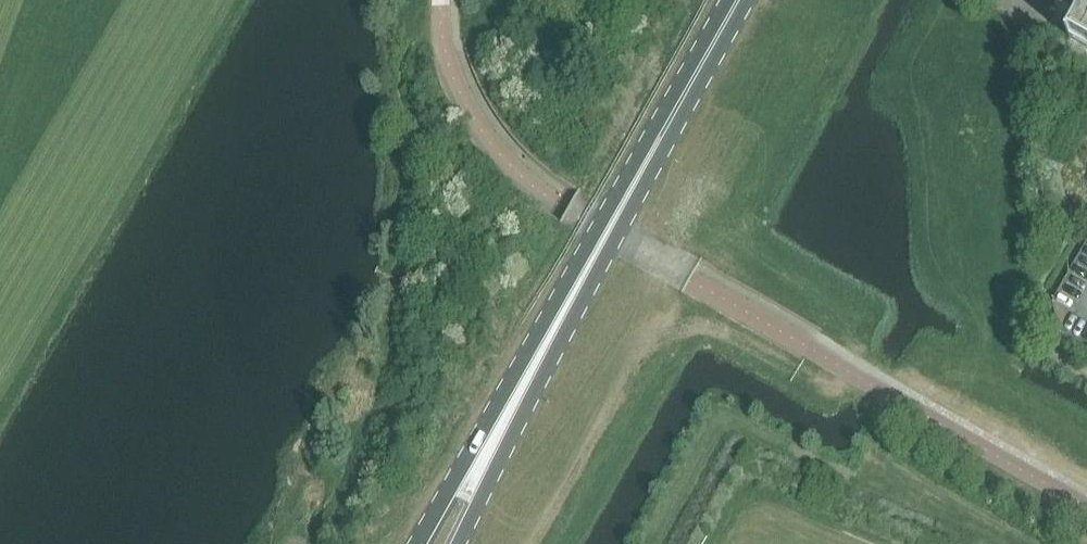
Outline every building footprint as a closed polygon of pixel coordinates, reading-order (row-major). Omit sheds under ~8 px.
[(1082,16),(1069,38),(1086,48),(1086,0),(1068,0),(1065,6),(1082,16)] [(1052,304),(1059,332),(1086,347),(1086,242),(1052,304)]
